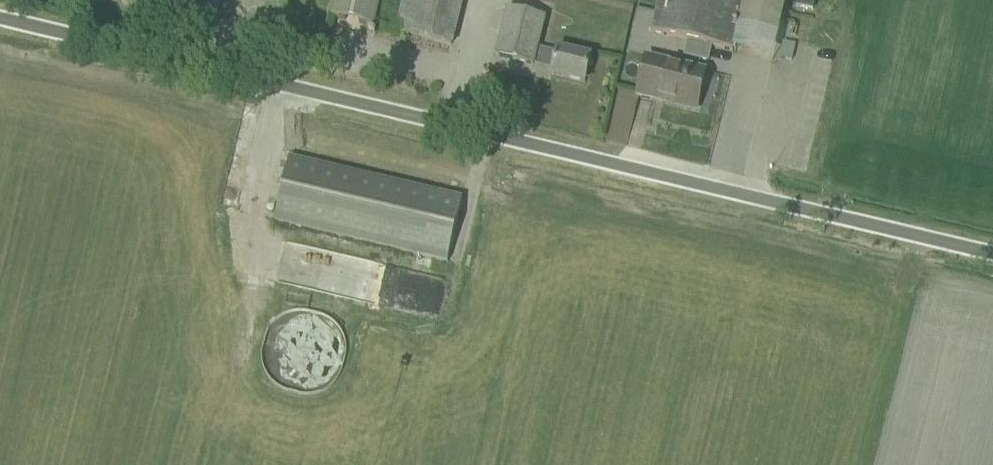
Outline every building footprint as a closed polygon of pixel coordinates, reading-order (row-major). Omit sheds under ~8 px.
[(373,27),(380,0),(336,0),(332,17),(373,27)] [(465,0),(403,0),(397,32),(457,43),(465,0)] [(653,33),(734,52),(743,13),(746,0),(660,0),(657,13),(653,33)] [(798,7),(813,10),(815,2),(805,0),(799,0),(798,7)] [(552,75),(586,83),(592,57),(558,49),(557,52),(538,48),(545,18),(509,10),(498,56),(534,65),(534,63),(554,68),(552,75)] [(784,43),(781,58),(793,60),(796,45),(784,43)] [(647,59),(638,96),(654,100),(655,96),(698,106),(706,73),(647,59)] [(290,158),(275,222),(448,262),(463,199),(290,158)] [(264,342),(263,355),(267,367),(274,378),(285,386),(298,390),(312,389),(324,383),(334,374),(340,362),(342,349),(340,337),(333,326),(324,317),(312,312),(300,311),(287,314),(277,321),(269,331),(264,342)]
